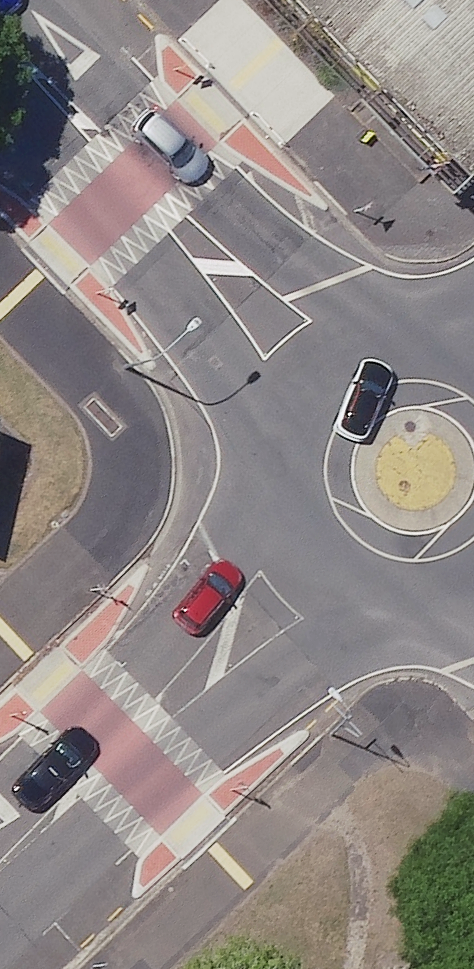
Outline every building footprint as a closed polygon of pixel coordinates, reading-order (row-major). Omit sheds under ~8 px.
[(440,178),(473,146),(473,0),(270,0),(440,178)]
